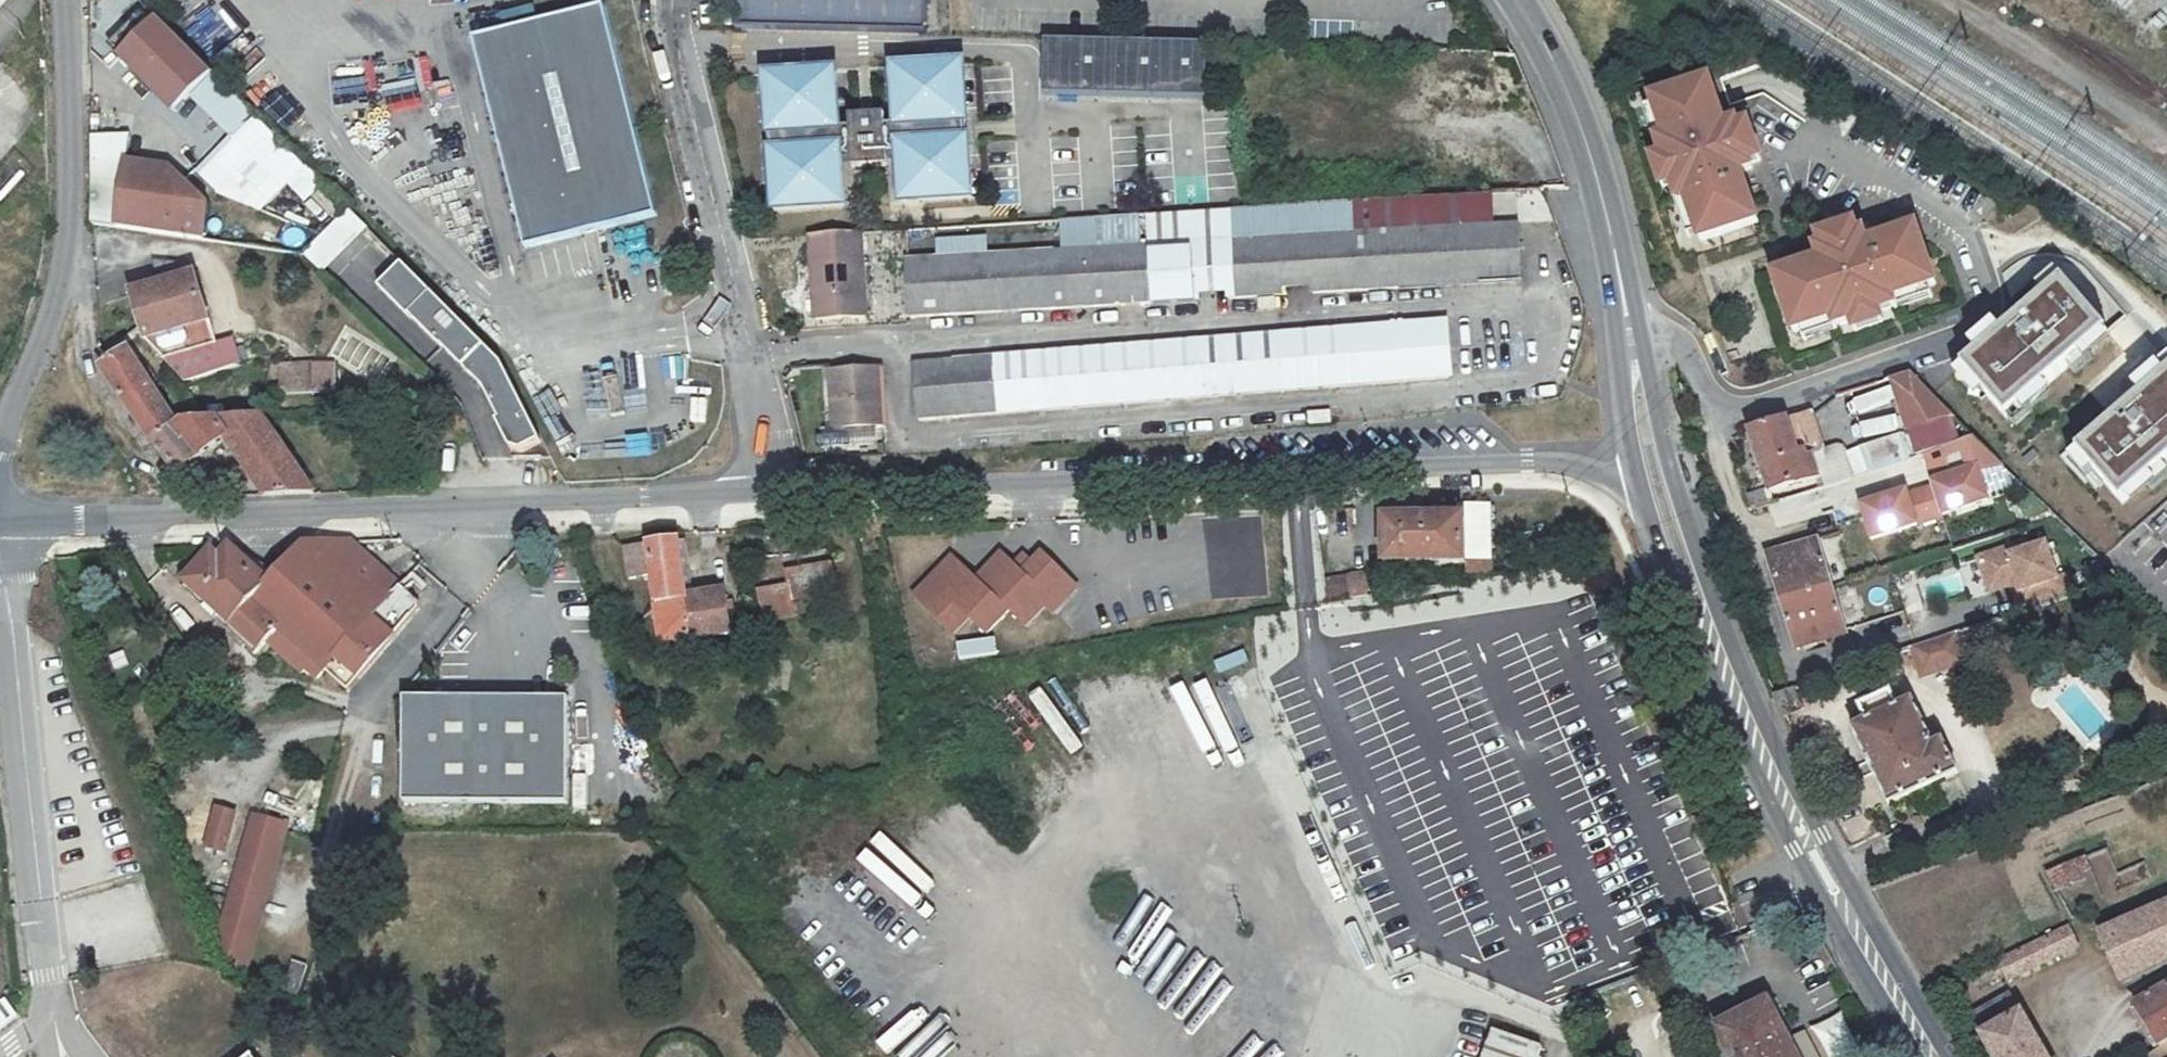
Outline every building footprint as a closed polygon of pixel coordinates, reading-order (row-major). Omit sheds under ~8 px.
[(739,31),(932,36),(933,0),(740,0),(739,31)] [(603,7),(471,36),(518,249),(650,219),(603,7)] [(303,200),(323,179),(150,10),(108,53),(210,152),(197,166),(252,220),(287,184),(303,200)] [(1210,46),(1048,42),(1048,98),(1209,101),(1210,46)] [(978,210),(969,79),(899,83),(904,143),(893,144),(893,139),(858,140),(858,147),(849,147),(843,86),(774,91),(783,227),(854,222),(851,173),(861,173),(862,180),(896,178),(896,169),(907,169),(909,216),(978,210)] [(1708,85),(1651,104),(1664,143),(1657,146),(1677,205),(1684,203),(1699,246),(1755,227),(1739,178),(1750,174),(1735,127),(1723,132),(1708,85)] [(97,139),(97,198),(127,207),(133,166),(137,138),(97,139)] [(133,166),(127,207),(208,231),(212,207),(176,171),(133,166)] [(1527,278),(1523,224),(1498,226),(1495,194),(1356,205),(1358,238),(1236,248),(1240,302),(1527,278)] [(127,207),(97,198),(98,226),(124,230),(127,207)] [(127,207),(124,230),(207,242),(208,231),(127,207)] [(536,443),(506,366),(347,207),(301,253),(321,273),(334,269),(460,394),(487,463),(536,443)] [(1778,276),(1797,333),(1835,321),(1838,328),(1898,309),(1896,302),(1939,288),(1920,231),(1871,247),(1868,235),(1821,250),(1825,262),(1778,276)] [(859,236),(812,240),(819,322),(866,318),(859,236)] [(1236,248),(1154,255),(1158,308),(1240,302),(1236,248)] [(1154,255),(919,274),(923,328),(1158,308),(1154,255)] [(135,293),(151,339),(216,319),(195,259),(168,269),(171,282),(135,293)] [(2066,282),(1967,368),(2011,418),(2110,333),(2066,282)] [(248,358),(246,351),(240,333),(222,337),(216,319),(151,339),(192,377),(248,358)] [(1439,322),(954,363),(959,418),(1443,376),(1439,322)] [(135,409),(159,438),(182,422),(156,389),(128,351),(101,368),(135,409)] [(319,357),(320,385),(341,385),(340,356),(319,357)] [(320,385),(319,357),(290,359),(291,386),(320,385)] [(954,363),(914,366),(919,421),(959,418),(954,363)] [(882,369),(828,371),(830,431),(884,429),(882,369)] [(1910,376),(1893,382),(1907,431),(1954,416),(1910,376)] [(2082,452),(2126,502),(2166,467),(2166,379),(2082,452)] [(196,417),(182,422),(159,438),(187,472),(242,467),(262,495),(318,492),(265,413),(196,417)] [(1755,433),(1773,491),(1774,493),(1809,483),(1809,480),(1821,477),(1816,462),(1804,466),(1802,459),(1827,452),(1815,414),(1755,433)] [(1871,475),(1889,469),(1913,462),(1905,435),(1862,448),(1871,475)] [(1816,462),(1821,477),(1824,490),(1857,479),(1847,446),(1827,452),(1802,459),(1804,466),(1816,462)] [(1980,469),(1935,485),(1946,516),(1991,501),(1980,469)] [(1774,493),(1773,491),(1750,499),(1754,512),(1778,504),(1774,493)] [(1908,493),(1864,508),(1875,540),(1921,524),(1908,493)] [(1490,503),(1467,502),(1466,535),(1489,535),(1490,503)] [(1387,569),(1467,564),(1465,515),(1437,516),(1384,520),(1387,569)] [(1787,603),(1834,588),(1820,541),(1772,556),(1787,603)] [(689,600),(682,542),(629,548),(631,579),(656,576),(660,617),(647,619),(649,630),(655,629),(656,637),(662,637),(663,643),(733,636),(728,596),(689,600)] [(2030,543),(2012,550),(2015,556),(2033,550),(2030,543)] [(2015,556),(2012,550),(1983,559),(1994,593),(2023,583),(2026,592),(2020,594),(2026,612),(2076,595),(2070,577),(2063,579),(2051,544),(2033,550),(2015,556)] [(330,667),(348,688),(417,617),(417,606),(400,588),(361,546),(308,548),(280,578),(233,551),(217,566),(202,556),(186,576),(262,640),(276,629),(307,665),(312,662),(322,673),(330,667)] [(955,559),(917,598),(952,633),(968,617),(984,633),(1006,609),(1026,628),(1046,606),(1053,612),(1077,588),(1045,558),(1037,565),(1027,556),(1016,567),(1005,556),(980,582),(955,559)] [(790,584),(759,588),(763,620),(794,617),(793,601),(841,596),(838,567),(790,572),(790,584)] [(1388,572),(1331,580),(1334,599),(1391,590),(1388,572)] [(1306,604),(1334,599),(1331,580),(1303,585),(1306,604)] [(1834,588),(1787,603),(1801,649),(1849,633),(1834,588)] [(1959,634),(1931,643),(1940,670),(1968,659),(1959,634)] [(957,659),(996,655),(994,637),(955,641),(957,659)] [(1891,803),(1962,768),(1945,738),(1937,743),(1914,698),(1899,705),(1891,691),(1861,706),(1868,721),(1854,728),(1891,803)] [(568,699),(403,704),(406,803),(570,799),(568,699)] [(224,854),(236,811),(212,804),(200,847),(224,854)] [(219,936),(225,951),(240,956),(238,962),(244,964),(299,827),(268,815),(219,936)] [(2043,869),(2053,886),(2091,870),(2084,853),(2043,869)] [(2123,980),(2166,959),(2166,899),(2100,930),(2123,980)] [(2069,923),(2032,940),(2041,959),(2078,941),(2069,923)] [(2006,975),(2041,959),(2032,940),(1997,956),(2006,975)] [(287,979),(282,987),(296,993),(308,963),(295,958),(287,979)] [(2137,1004),(2162,1045),(2166,1043),(2166,986),(2137,1004)] [(2036,1039),(2006,990),(1967,1014),(1993,1056),(2007,1056),(2036,1039)] [(1722,1026),(1737,1056),(1800,1056),(1772,1001),(1722,1026)] [(1825,1056),(1837,1056),(1854,1051),(1843,1015),(1814,1024),(1825,1056)] [(1539,1053),(1490,1037),(1483,1056),(1537,1056),(1539,1053)] [(2007,1056),(2047,1056),(2036,1039),(2007,1056)] [(2162,1045),(2148,1054),(2150,1056),(2166,1056),(2166,1043),(2162,1045)]
